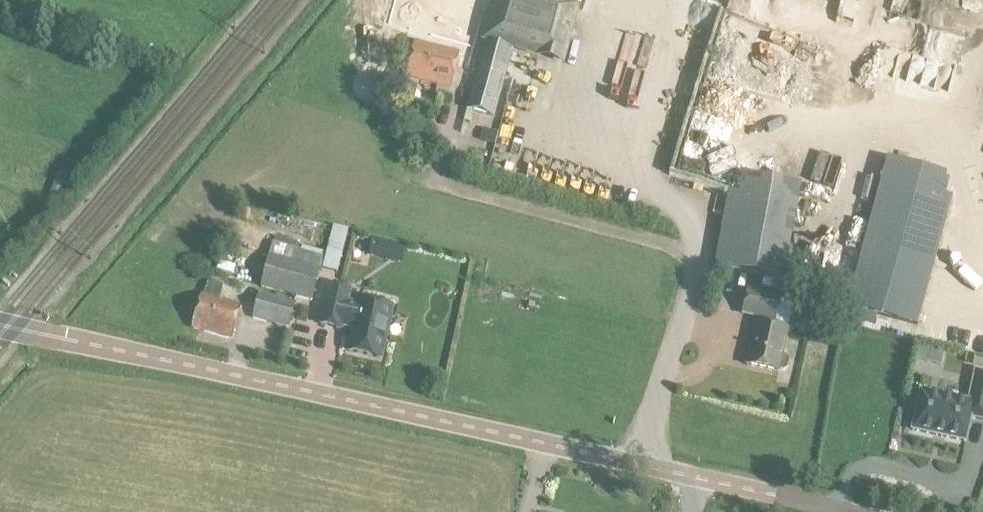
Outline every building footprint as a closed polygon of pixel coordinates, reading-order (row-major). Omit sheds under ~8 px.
[(390,22),(476,42),(486,0),(395,0),(390,22)] [(536,53),(564,61),(564,60),(561,59),(574,9),(541,0),(498,0),(487,39),(536,53)] [(853,0),(827,0),(823,11),(847,19),(853,0)] [(454,81),(455,41),(398,40),(397,79),(454,81)] [(482,43),(468,112),(490,116),(505,47),(482,43)] [(976,109),(973,136),(982,137),(982,109),(976,109)] [(887,161),(871,221),(938,238),(949,198),(942,196),(947,177),(887,161)] [(727,172),(718,237),(728,238),(726,255),(738,256),(736,275),(774,280),(788,180),(727,172)] [(808,182),(799,206),(812,211),(821,187),(808,182)] [(248,220),(250,211),(241,209),(239,218),(248,220)] [(373,239),(369,257),(402,264),(406,247),(406,246),(406,245),(374,237),(373,239)] [(324,257),(273,244),(261,289),(312,302),(324,257)] [(341,256),(327,252),(323,269),(337,273),(341,256)] [(790,264),(790,272),(814,275),(815,266),(790,264)] [(358,300),(357,308),(347,305),(351,290),(330,285),(320,324),(343,330),(343,327),(352,329),(347,352),(382,360),(393,308),(358,300)] [(747,290),(742,316),(758,319),(757,324),(748,366),(778,372),(778,370),(784,371),(787,369),(789,360),(787,356),(782,355),(787,330),(775,328),(781,298),(747,290)] [(253,318),(261,321),(289,328),(296,303),(259,293),(253,318)] [(240,306),(203,295),(194,328),(231,339),(240,306)] [(817,313),(814,317),(816,323),(818,328),(824,328),(827,324),(825,319),(823,313),(817,313)] [(913,431),(914,432),(915,431),(964,442),(966,443),(971,418),(982,421),(982,373),(976,371),(969,402),(921,392),(913,431)]
